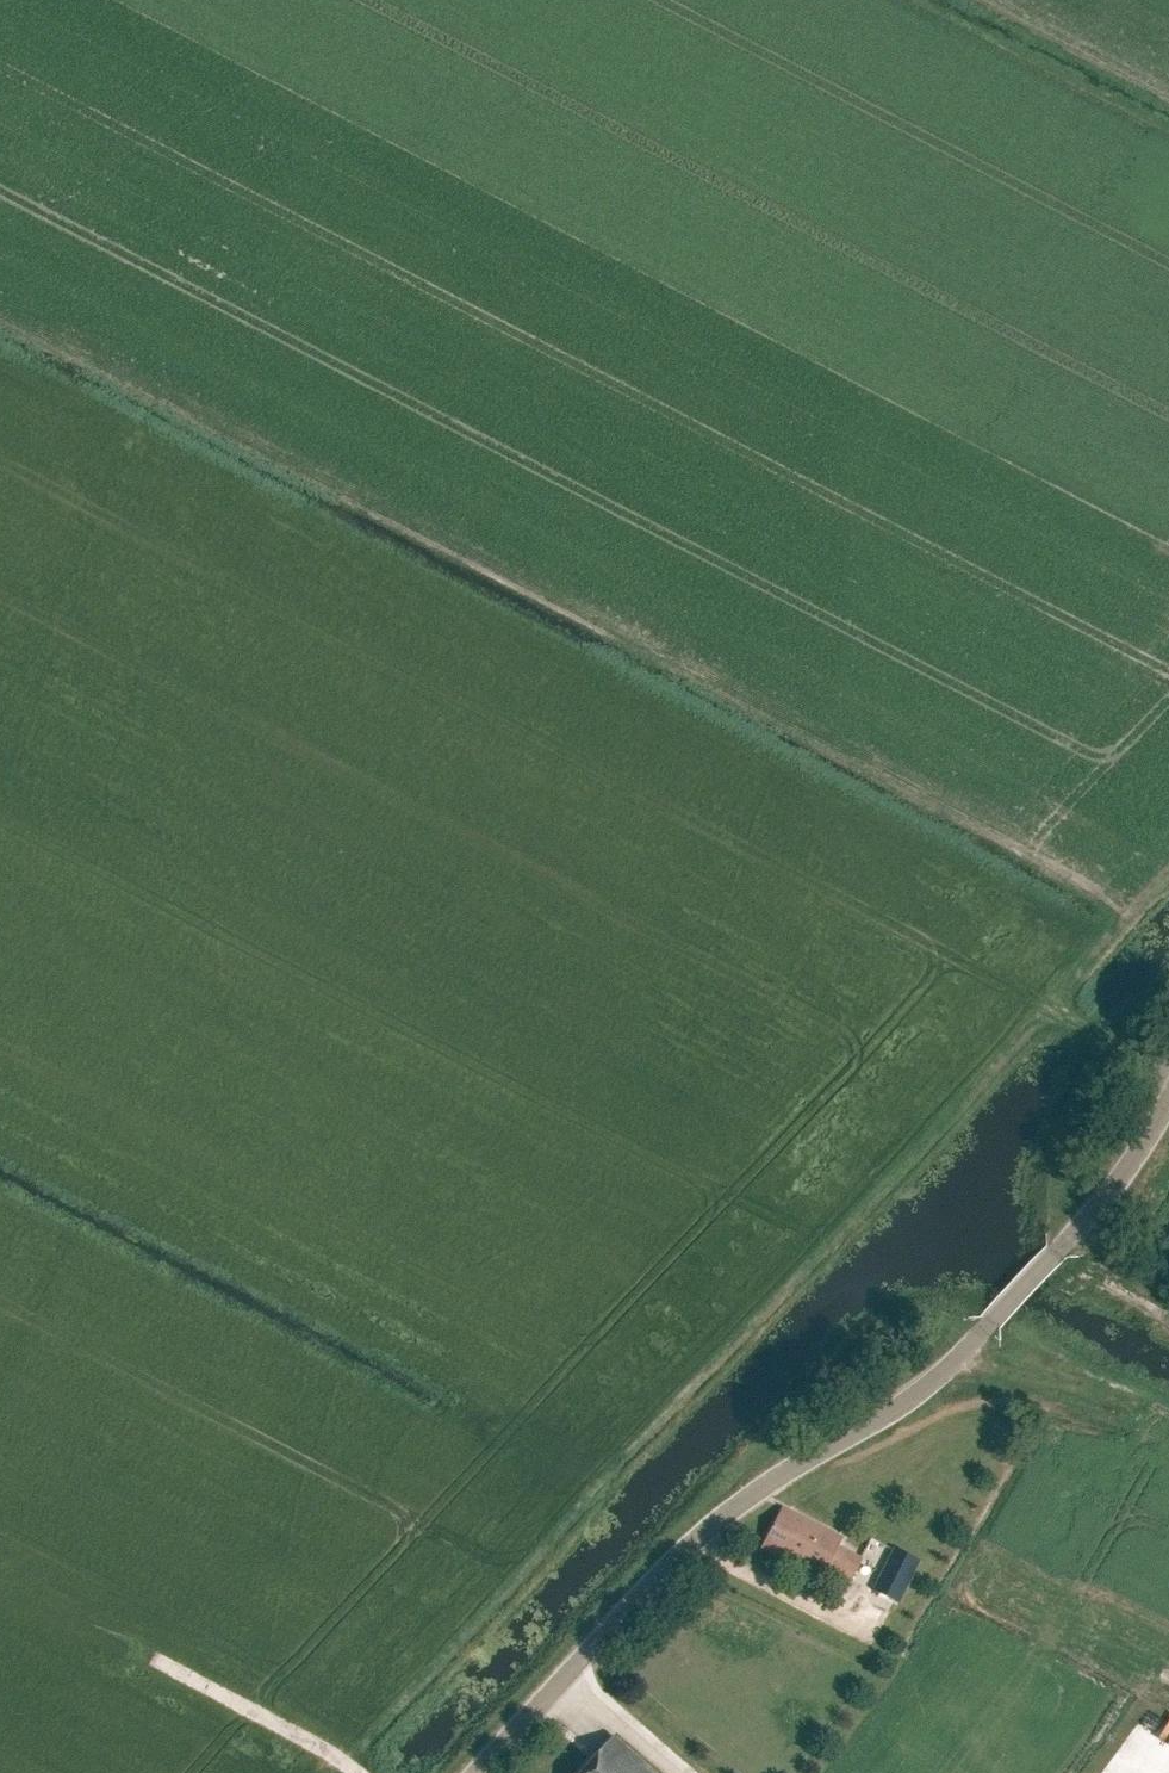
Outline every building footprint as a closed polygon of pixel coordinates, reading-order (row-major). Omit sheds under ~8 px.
[(783,1521),(778,1518),(767,1539),(773,1542),(768,1551),(809,1573),(810,1571),(823,1577),(827,1568),(851,1579),(860,1561),(835,1549),(837,1545),(826,1540),(829,1533),(787,1512),(783,1521)] [(942,1557),(908,1537),(882,1582),(916,1601),(942,1557)] [(613,1738),(583,1772),(653,1772),(613,1738)]
